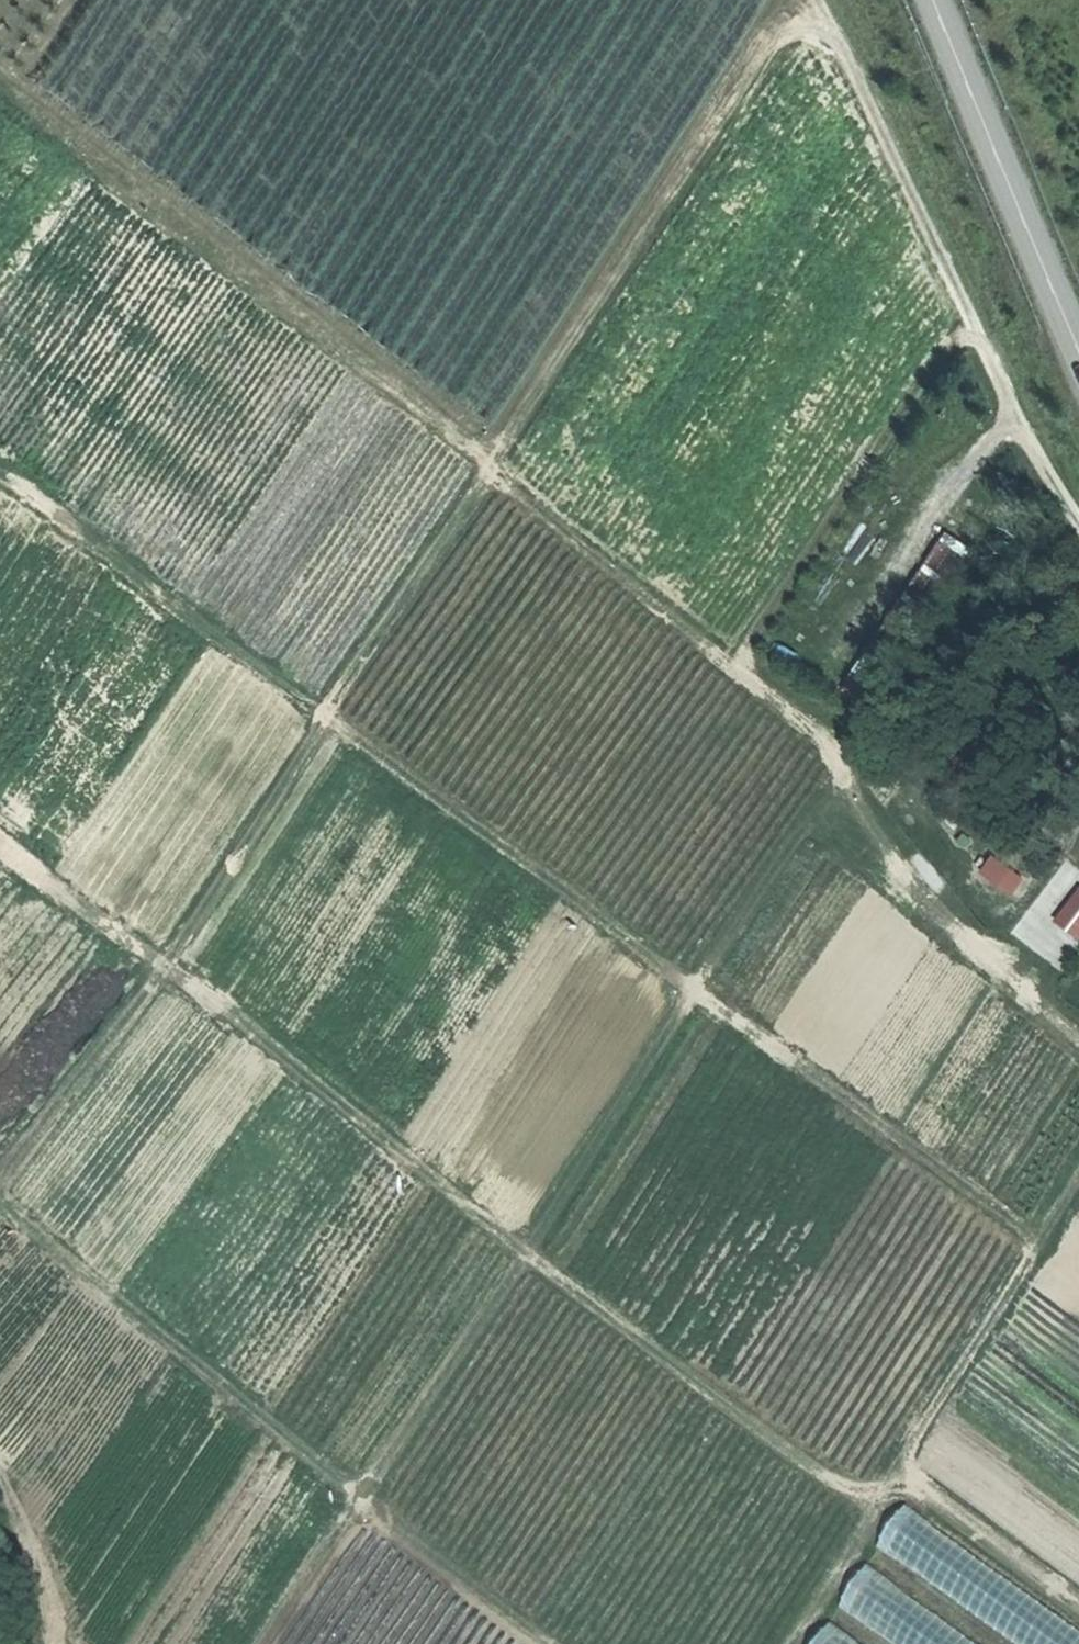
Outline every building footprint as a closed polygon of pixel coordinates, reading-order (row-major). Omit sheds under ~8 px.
[(984,873),(1017,894),(1025,881),(993,860),(984,873)] [(1056,923),(1078,938),(1078,888),(1056,923)] [(877,1546),(1018,1643),(1078,1643),(1078,1623),(907,1504),(877,1546)] [(841,1607),(894,1643),(986,1643),(871,1564),(841,1607)] [(817,1643),(865,1643),(833,1622),(817,1643)]
